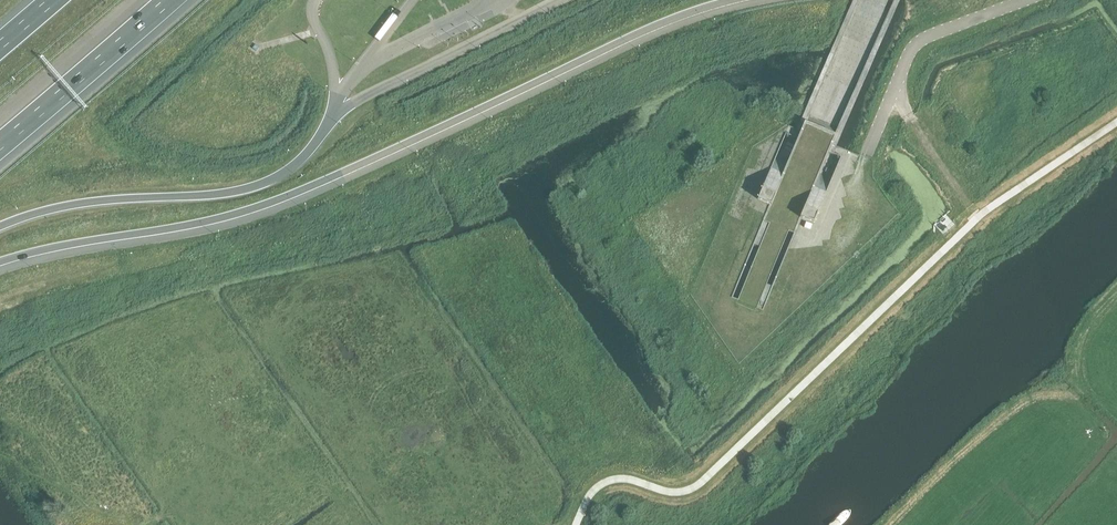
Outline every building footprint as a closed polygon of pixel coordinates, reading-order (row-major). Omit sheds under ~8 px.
[(834,44),(794,130),(801,133),(807,122),(836,134),(829,146),(835,148),(875,61),(903,0),(854,0),(834,44)] [(798,140),(783,133),(755,201),(769,207),(731,299),(737,301),(736,305),(753,312),(755,308),(762,311),(789,247),(800,220),(813,225),(841,158),(827,152),(829,146),(836,134),(807,122),(801,133),(798,140)]
